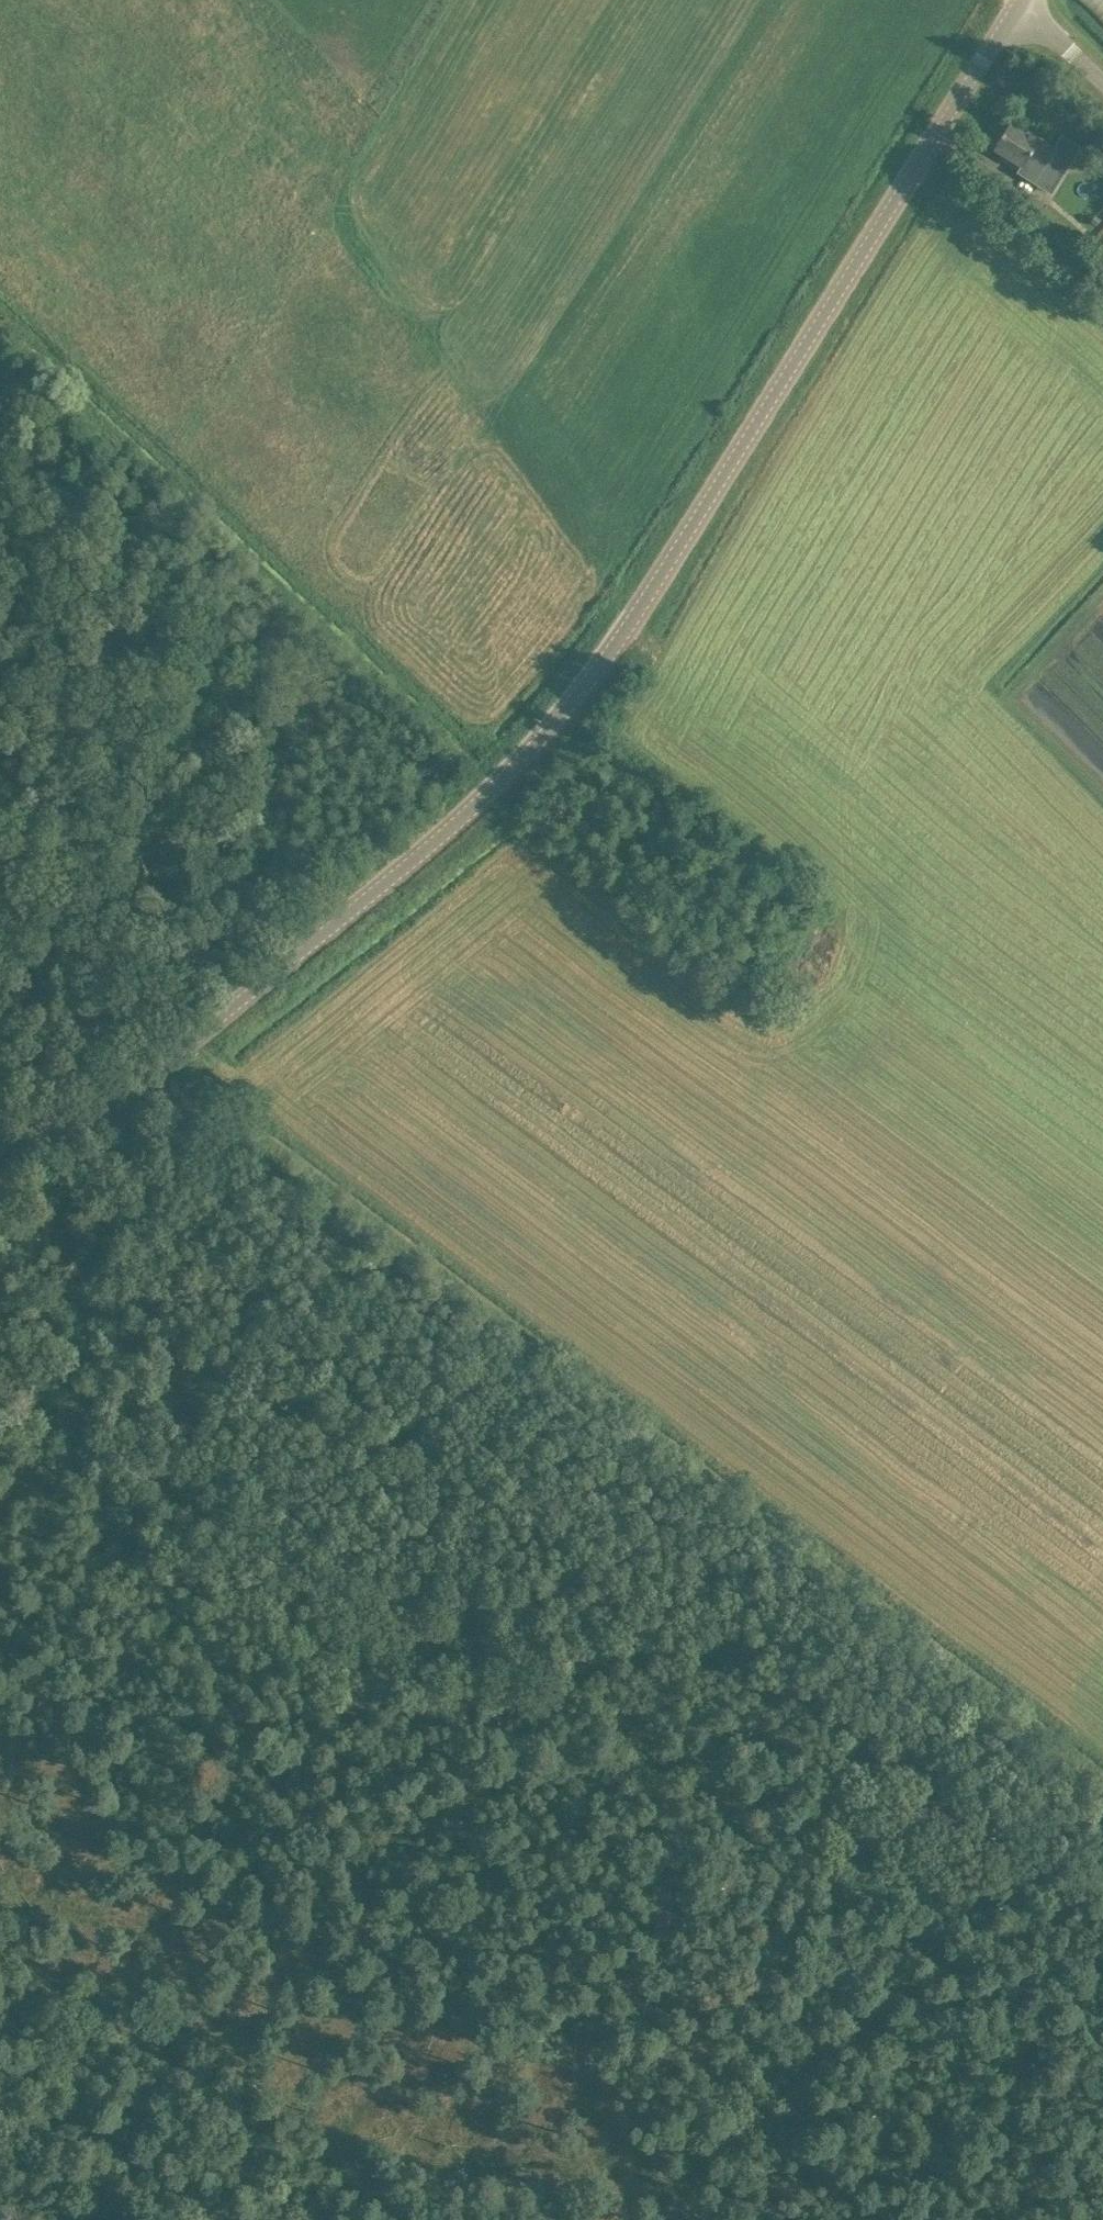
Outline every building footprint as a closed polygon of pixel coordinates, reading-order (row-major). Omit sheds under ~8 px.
[(1102,21),(1102,0),(1082,0),(1102,21)] [(995,150),(1023,168),(1032,153),(1048,163),(1057,150),(1028,132),(1026,135),(1010,126),(995,150)]
